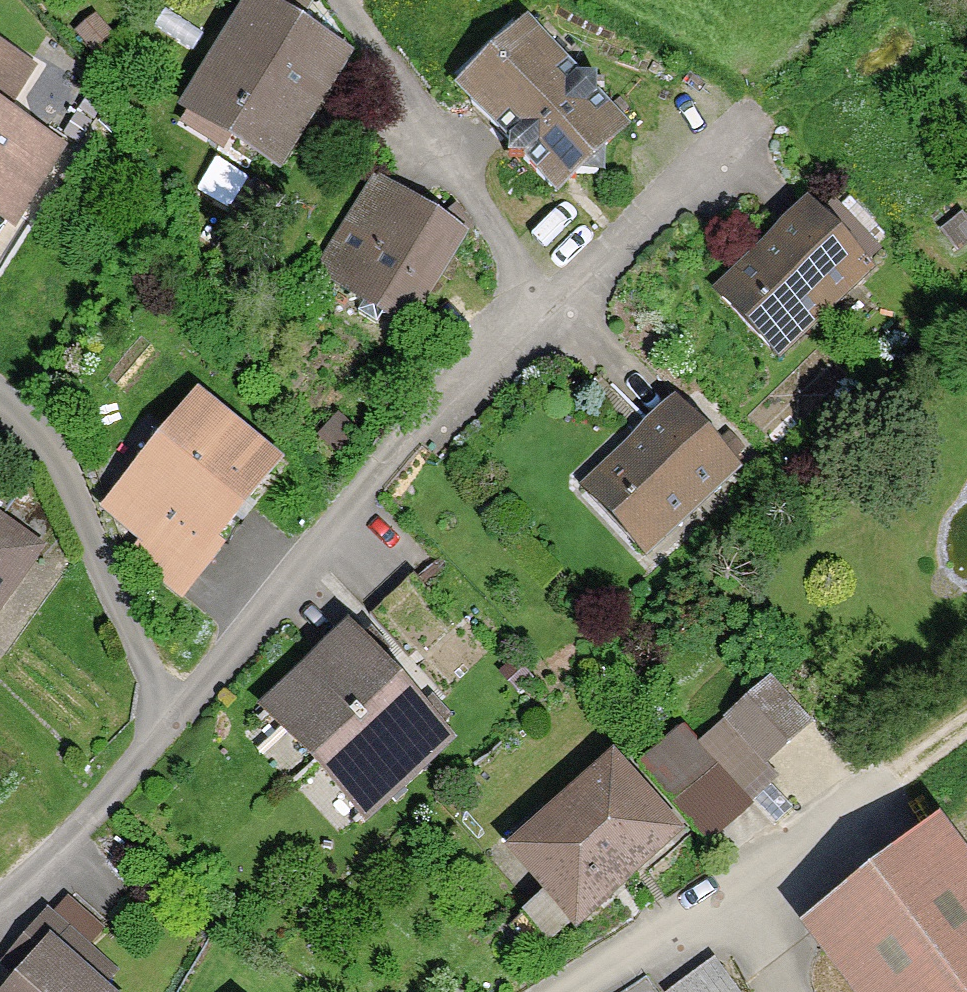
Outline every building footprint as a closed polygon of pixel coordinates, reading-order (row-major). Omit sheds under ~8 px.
[(354,52),(304,25),(318,0),(238,0),(175,105),(283,169),(354,52)] [(642,133),(529,13),(456,81),(569,202),(642,133)] [(19,231),(68,152),(8,116),(39,66),(0,42),(0,219),(19,231)] [(313,269),(414,329),(472,233),(371,173),(313,269)] [(809,197),(712,288),(780,359),(877,268),(809,197)] [(294,469),(196,385),(97,500),(138,535),(125,550),(183,600),(294,469)] [(583,487),(651,561),(744,475),(676,401),(583,487)] [(0,515),(0,622),(50,550),(0,515)] [(346,626),(265,702),(374,819),(455,743),(346,626)] [(683,728),(649,757),(681,796),(713,767),(754,804),(781,779),(772,767),(825,715),(775,665),(722,717),(729,725),(701,749),(683,728)] [(614,753),(509,844),(583,929),(688,837),(614,753)] [(940,810),(799,915),(856,991),(966,991),(966,846),(940,810)] [(111,991),(126,975),(97,948),(113,930),(72,892),(0,969),(0,983),(5,988),(2,991),(113,991),(111,991)]
